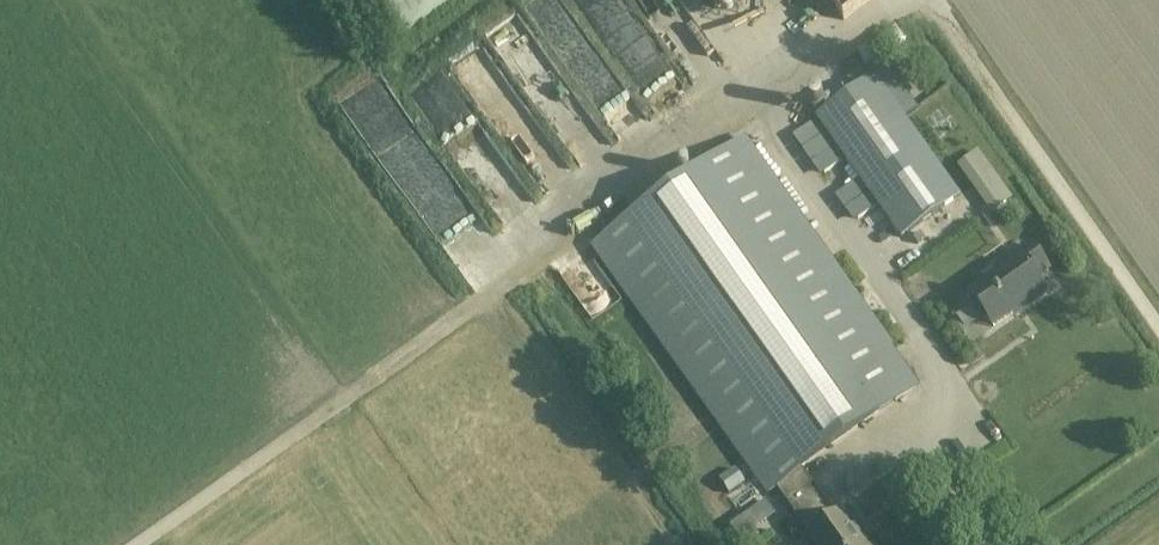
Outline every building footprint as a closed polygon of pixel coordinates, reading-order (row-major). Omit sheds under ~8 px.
[(559,55),(584,42),(562,0),(530,0),(559,55)] [(592,33),(603,26),(615,47),(635,35),(614,0),(572,0),(592,33)] [(714,9),(726,0),(708,0),(714,9)] [(824,9),(831,21),(865,2),(863,0),(841,0),(824,9)] [(816,9),(801,20),(816,39),(831,28),(816,9)] [(608,139),(573,75),(564,80),(532,20),(505,35),(571,159),(608,139)] [(459,72),(475,90),(498,70),(482,52),(459,72)] [(876,77),(817,118),(901,237),(960,196),(876,77)] [(768,491),(776,486),(801,468),(810,462),(918,385),(745,140),(595,246),(768,491)] [(516,190),(531,179),(519,164),(505,176),(516,190)] [(1004,269),(970,294),(994,327),(1024,306),(1026,309),(1047,294),(1037,279),(1048,270),(1031,246),(1002,266),(1004,269)] [(776,486),(811,536),(810,536),(817,544),(868,544),(863,538),(859,542),(840,515),(836,518),(801,468),(776,486)]
